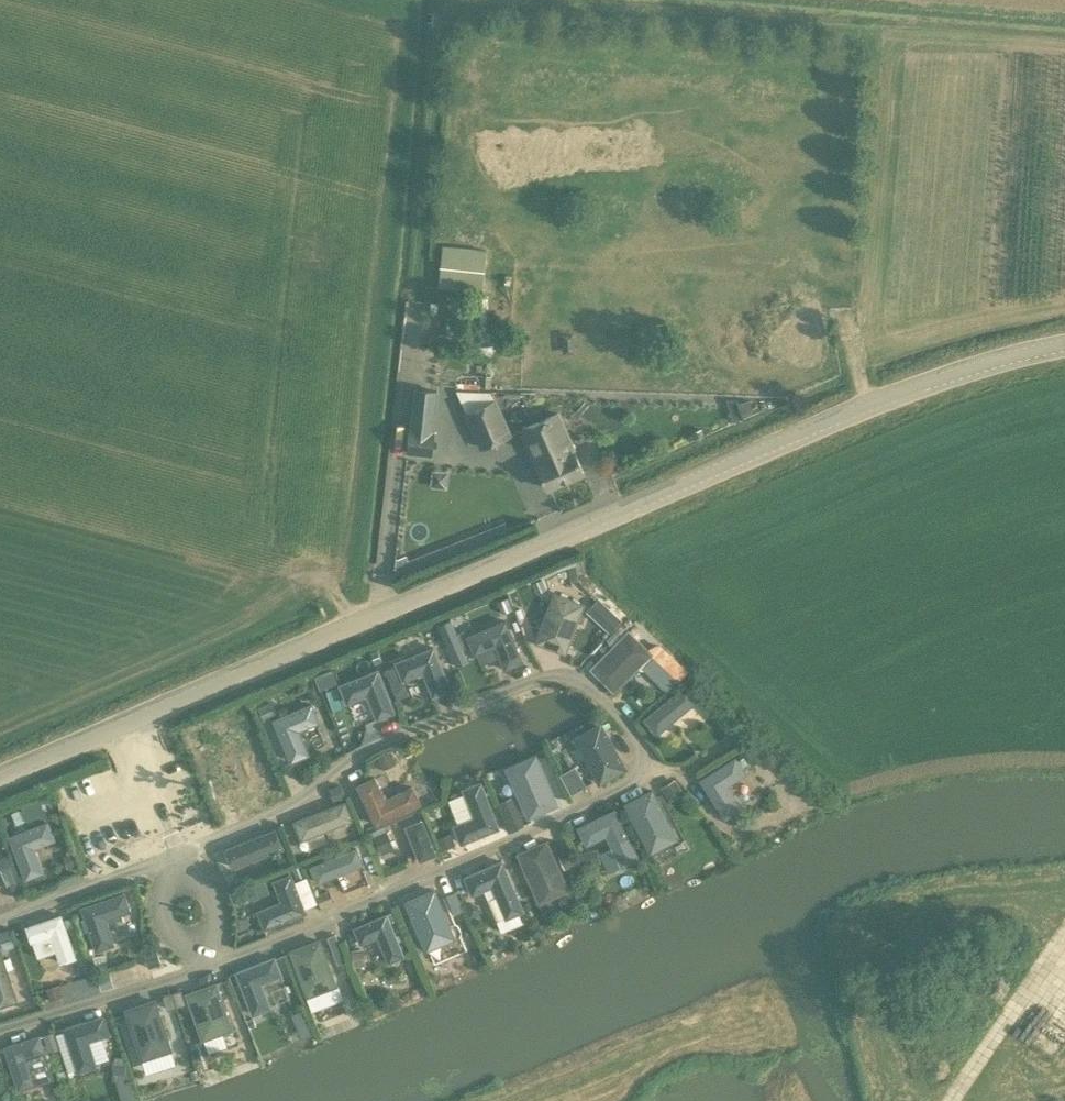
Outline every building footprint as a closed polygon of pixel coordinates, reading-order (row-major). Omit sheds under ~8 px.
[(438,286),(483,291),(487,250),(442,245),(438,286)] [(481,375),(481,386),(491,386),(491,375),(481,375)] [(406,453),(433,456),(436,429),(434,429),(439,390),(415,387),(410,427),(409,426),(406,453)] [(510,435),(495,401),(490,391),(457,390),(467,413),(482,447),(510,435)] [(572,449),(558,415),(522,430),(548,488),(584,472),(572,449)] [(554,591),(535,642),(566,654),(585,603),(554,591)] [(508,597),(499,601),(504,612),(513,608),(508,597)] [(610,608),(598,621),(611,632),(622,619),(610,608)] [(524,662),(506,619),(467,635),(475,654),(495,646),(505,670),(524,662)] [(629,628),(590,668),(615,692),(654,651),(629,628)] [(449,653),(462,647),(456,633),(443,638),(449,653)] [(679,679),(687,671),(690,668),(662,643),(659,646),(654,651),(652,653),(679,679)] [(402,680),(423,672),(432,696),(452,688),(435,645),(395,661),(402,680)] [(381,660),(377,650),(370,653),(374,663),(381,660)] [(396,711),(379,668),(339,684),(347,703),(367,695),(376,719),(396,711)] [(687,681),(644,717),(657,734),(700,697),(687,681)] [(321,721),(312,702),(273,719),(291,762),(311,754),(300,730),(321,721)] [(602,721),(573,737),(599,784),(628,768),(602,721)] [(726,723),(717,734),(733,746),(741,736),(726,723)] [(559,804),(537,753),(505,767),(528,819),(559,804)] [(700,779),(726,819),(743,807),(729,786),(747,773),(736,755),(700,779)] [(568,790),(583,785),(575,765),(561,770),(568,790)] [(422,804),(413,786),(386,798),(375,776),(356,785),(376,826),(422,804)] [(500,828),(481,781),(463,788),(474,816),(453,825),(461,844),(500,828)] [(624,803),(650,853),(679,838),(652,788),(624,803)] [(345,799),(293,820),(301,839),(352,818),(345,799)] [(46,815),(40,800),(21,807),(27,822),(46,815)] [(640,857),(616,807),(577,826),(586,845),(606,836),(621,867),(640,857)] [(25,823),(20,811),(11,814),(16,826),(25,823)] [(502,818),(508,832),(523,825),(517,811),(502,818)] [(422,818),(405,825),(419,859),(436,853),(422,818)] [(35,847),(56,839),(48,820),(8,835),(25,879),(45,872),(35,847)] [(224,850),(232,868),(282,847),(275,829),(224,850)] [(434,838),(442,855),(461,846),(453,829),(434,838)] [(516,852),(539,903),(570,890),(547,838),(516,852)] [(357,846),(310,865),(316,882),(364,863),(357,846)] [(492,887),(496,895),(506,918),(525,910),(503,859),(464,876),(472,895),(492,887)] [(280,900),(256,910),(264,929),(308,912),(292,872),(272,880),(280,900)] [(404,900),(426,951),(457,938),(435,887),(404,900)] [(131,911),(125,892),(80,906),(95,951),(115,944),(107,919),(131,911)] [(456,892),(446,896),(454,915),(463,911),(456,892)] [(388,962),(405,955),(387,913),(353,927),(360,944),(377,936),(388,962)] [(63,914),(28,926),(34,941),(54,934),(64,962),(79,956),(63,914)] [(0,934),(5,947),(14,944),(9,930),(0,934)] [(338,984),(320,937),(289,950),(307,996),(338,984)] [(0,945),(0,1004),(0,1005),(19,999),(2,944),(0,945)] [(263,983),(283,975),(275,955),(235,971),(253,1015),(272,1007),(263,983)] [(185,992),(202,1040),(234,1028),(217,981),(185,992)] [(172,993),(176,1005),(185,1002),(181,990),(172,993)] [(173,1049),(156,997),(124,1008),(141,1060),(173,1049)] [(315,1030),(310,1019),(300,1024),(295,1013),(290,1016),(300,1037),(315,1030)] [(78,1071),(98,1065),(90,1040),(111,1034),(104,1014),(63,1027),(78,1071)] [(27,1057),(45,1051),(40,1033),(3,1045),(18,1090),(35,1084),(27,1057)]
